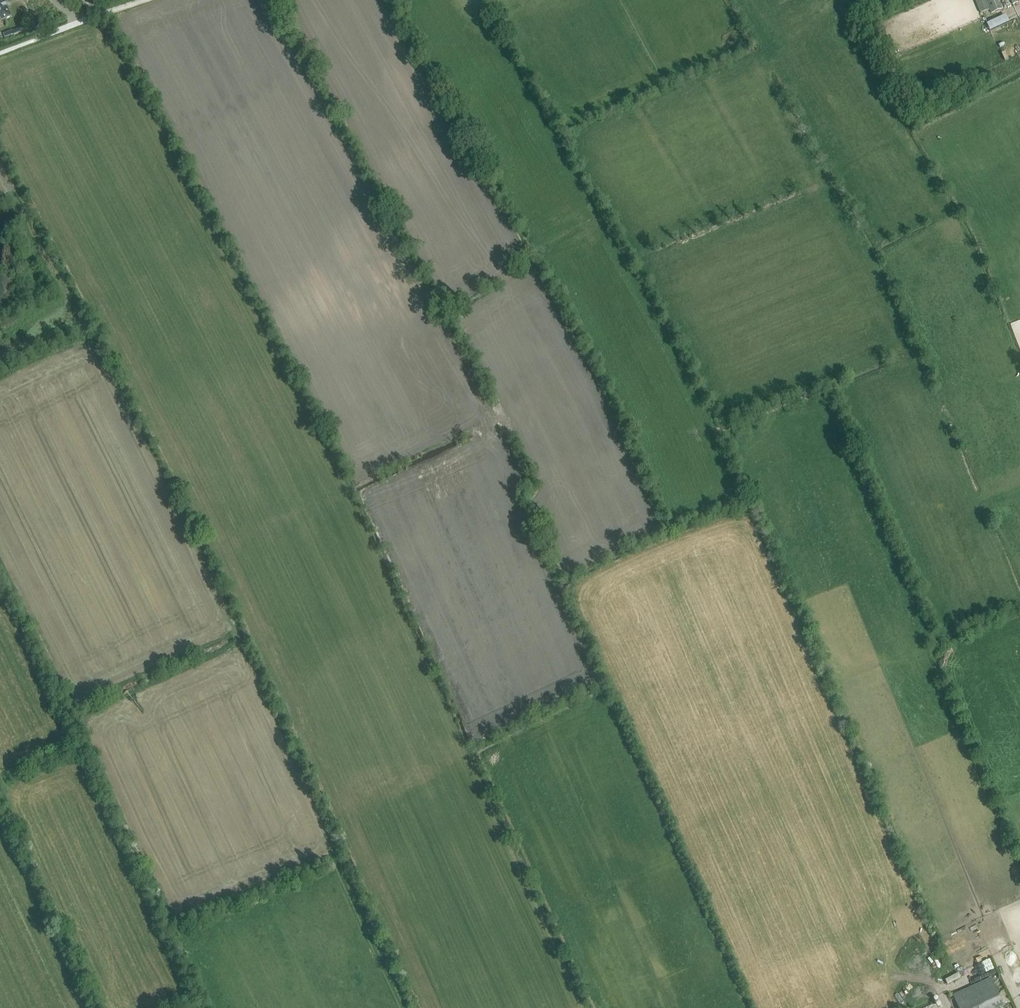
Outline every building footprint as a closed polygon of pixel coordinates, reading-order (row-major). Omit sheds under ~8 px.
[(12,16),(4,0),(0,0),(0,21),(12,16)] [(990,10),(985,0),(975,0),(980,14),(990,10)] [(999,0),(986,0),(991,13),(1003,9),(999,0)] [(995,30),(1014,21),(1011,14),(991,22),(995,30)] [(1018,49),(1011,53),(1009,48),(998,53),(1004,65),(1019,57),(1019,52),(1018,49)] [(951,977),(953,981),(966,976),(964,972),(951,977)] [(958,1006),(959,1007),(998,1007),(1003,1006),(996,989),(990,977),(953,994),(958,1006)]
